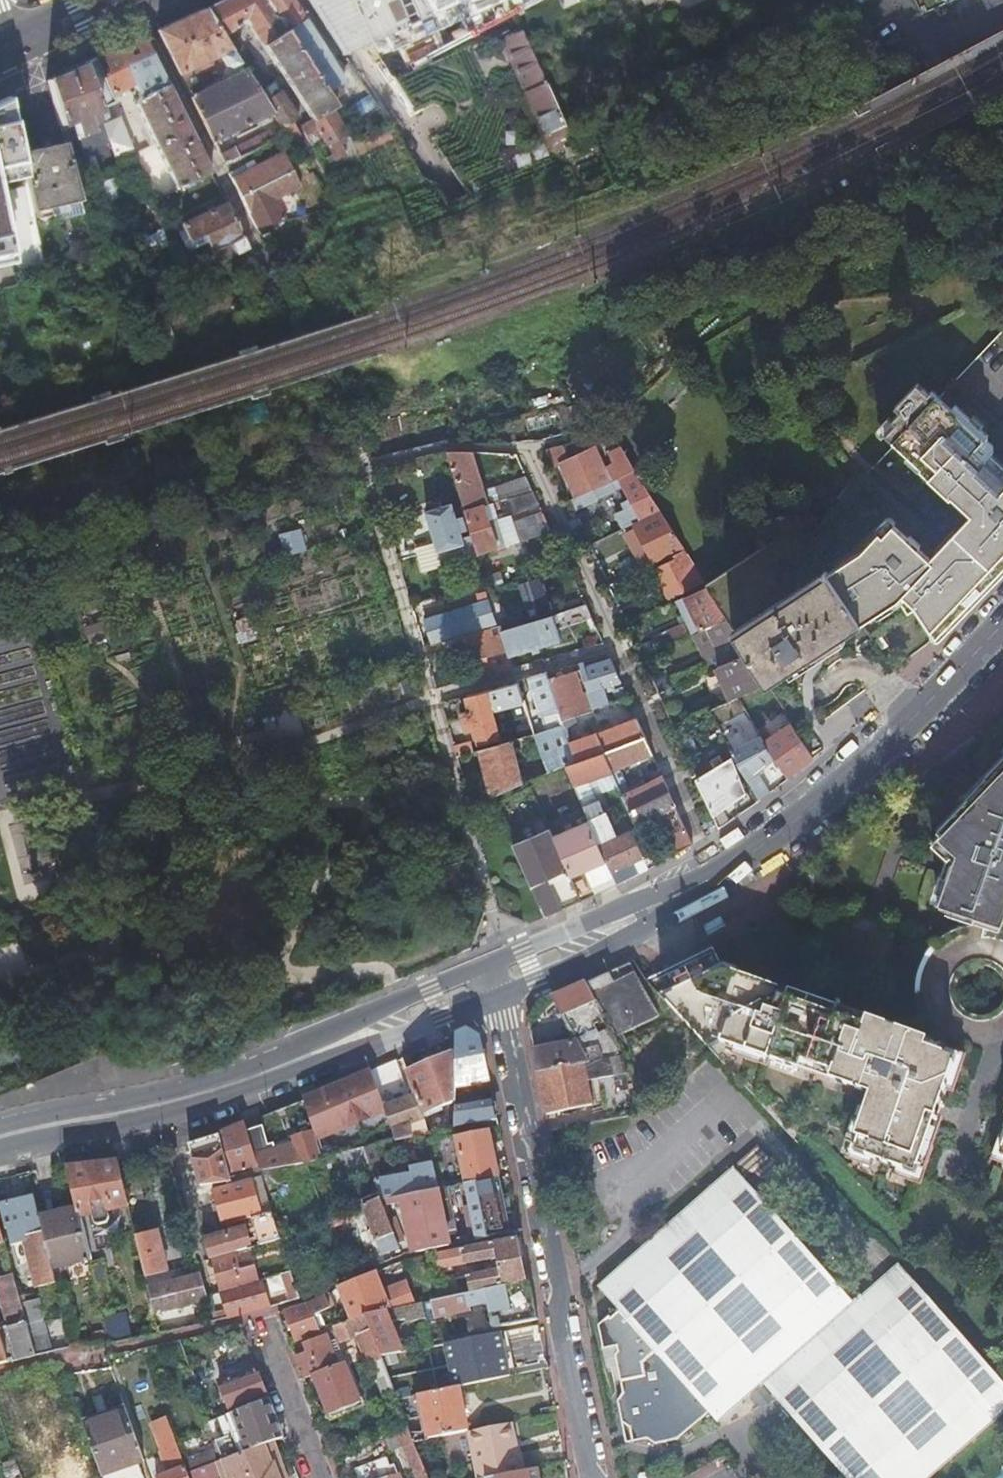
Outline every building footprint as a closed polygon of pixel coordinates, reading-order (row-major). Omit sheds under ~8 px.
[(289,0),(227,0),(203,11),(220,37),(238,27),(247,29),(310,123),(300,129),(310,145),(321,139),(333,162),(343,157),(336,142),(342,138),(336,124),(334,122),(327,113),(333,110),(330,103),(339,97),(333,89),(342,83),(289,0)] [(503,0),(305,0),(343,58),(369,45),(395,82),(432,64),(421,40),(504,1),(503,0)] [(621,20),(610,0),(503,0),(504,1),(518,31),(532,61),(621,20)] [(668,0),(614,0),(624,20),(668,0)] [(918,11),(943,0),(913,0),(918,11)] [(265,125),(274,121),(226,47),(220,37),(203,11),(181,21),(155,33),(186,95),(202,86),(194,69),(217,59),(222,69),(220,74),(224,82),(218,84),(212,73),(204,77),(209,89),(188,99),(211,144),(262,119),(265,125)] [(548,144),(567,134),(532,61),(518,31),(499,40),(548,144)] [(130,99),(176,190),(210,173),(143,39),(122,48),(81,67),(97,111),(106,107),(113,104),(110,97),(125,89),(131,86),(136,96),(130,99)] [(283,137),(292,153),(299,150),(293,137),(297,135),(290,125),(297,120),(278,92),(270,97),(265,88),(267,87),(232,44),(226,47),(274,121),(278,127),(284,136),(283,137)] [(101,170),(116,165),(114,158),(102,125),(97,111),(81,67),(69,73),(46,83),(53,107),(59,129),(70,125),(78,150),(74,152),(75,160),(75,161),(78,174),(87,172),(83,160),(96,156),(101,170)] [(270,97),(278,92),(272,83),(267,87),(265,88),(270,97)] [(125,89),(130,99),(136,96),(131,86),(125,89)] [(351,123),(374,109),(366,98),(345,112),(351,123)] [(0,107),(0,414),(63,391),(41,289),(1,106),(0,107)] [(102,125),(112,121),(106,107),(97,111),(102,125)] [(102,125),(114,158),(132,150),(118,119),(112,121),(102,125)] [(222,167),(283,137),(284,136),(278,127),(217,157),(222,167)] [(54,210),(80,204),(64,145),(18,155),(31,215),(48,211),(49,216),(55,215),(54,210)] [(226,175),(246,215),(253,228),(283,221),(273,202),(298,189),(281,155),(245,174),(242,167),(226,175)] [(186,245),(239,231),(225,205),(217,208),(215,204),(204,209),(207,214),(180,228),(184,235),(181,237),(185,245),(186,245)] [(163,246),(156,228),(141,234),(148,251),(163,246)] [(247,248),(239,231),(186,245),(185,245),(190,254),(191,254),(194,260),(200,258),(201,259),(201,261),(203,262),(204,264),(206,264),(208,265),(212,265),(215,265),(247,248)] [(940,395),(952,407),(956,403),(971,417),(981,427),(989,434),(986,437),(994,444),(994,451),(992,453),(987,458),(1002,473),(1002,328),(940,395)] [(918,382),(896,406),(901,410),(923,387),(918,382)] [(984,588),(993,579),(997,574),(1002,568),(1002,473),(987,458),(992,453),(994,451),(994,444),(986,437),(989,434),(981,427),(971,417),(956,403),(952,407),(940,395),(932,389),(929,392),(923,387),(901,410),(893,419),(896,423),(886,433),(909,455),(911,452),(925,465),(921,469),(951,497),(953,496),(972,514),(931,558),(919,547),(908,537),(894,524),(884,534),(880,531),(863,550),(829,572),(862,623),(876,614),(875,612),(890,602),(891,605),(901,598),(910,611),(915,607),(934,635),(941,628),(943,631),(963,610),(984,588)] [(893,419),(889,416),(880,425),(879,426),(879,427),(879,428),(879,429),(878,429),(879,430),(879,431),(880,432),(880,433),(884,436),(886,433),(883,430),(893,419)] [(896,423),(893,419),(883,430),(886,433),(896,423)] [(633,471),(625,459),(602,469),(589,440),(573,444),(578,456),(566,461),(559,447),(544,451),(552,468),(560,465),(575,498),(586,493),(633,471)] [(873,466),(854,448),(850,453),(869,471),(873,466)] [(470,453),(445,452),(463,512),(486,504),(481,489),(470,453)] [(909,455),(906,457),(920,470),(921,469),(925,465),(911,452),(909,455)] [(658,511),(633,471),(586,493),(591,501),(621,487),(631,505),(638,520),(658,511)] [(509,498),(531,492),(524,478),(490,487),(494,502),(509,498)] [(481,489),(486,504),(490,503),(494,502),(490,487),(481,489)] [(537,506),(531,492),(509,498),(513,511),(537,506)] [(463,512),(477,557),(495,550),(503,547),(496,522),(490,503),(486,504),(463,512)] [(455,520),(450,505),(424,513),(441,569),(473,559),(468,544),(463,545),(459,534),(465,532),(461,518),(455,520)] [(638,520),(631,505),(613,514),(620,529),(631,524),(638,520)] [(682,550),(658,511),(638,520),(631,524),(653,563),(665,558),(682,550)] [(518,543),(549,531),(540,512),(511,523),(518,543)] [(886,518),(877,528),(880,531),(884,534),(897,521),(893,518),(892,517),(891,517),(890,517),(889,517),(888,517),(887,517),(886,518)] [(496,522),(503,547),(518,543),(511,523),(509,519),(496,522)] [(277,531),(283,554),(305,548),(299,525),(277,531)] [(798,525),(704,585),(705,587),(707,589),(726,619),(733,631),(827,569),(806,537),(798,525)] [(921,544),(910,534),(908,537),(919,547),(921,544)] [(421,571),(435,567),(428,542),(414,546),(421,571)] [(680,566),(689,561),(682,550),(665,558),(667,563),(652,570),(665,600),(695,586),(687,571),(683,573),(680,566)] [(627,565),(630,574),(641,569),(636,561),(627,565)] [(988,591),(1002,575),(1002,568),(997,574),(993,579),(984,588),(988,591)] [(827,569),(733,631),(747,653),(766,683),(768,686),(790,672),(843,637),(863,624),(862,623),(829,572),(827,569)] [(518,588),(529,622),(547,616),(535,578),(517,585),(518,588)] [(726,619),(707,589),(705,587),(682,597),(698,632),(705,629),(726,619)] [(423,621),(430,645),(492,626),(482,595),(474,596),(476,605),(423,621)] [(875,612),(879,618),(894,608),(891,605),(890,602),(875,612)] [(592,627),(583,605),(567,610),(571,620),(568,620),(573,634),(592,627)] [(555,614),(558,624),(568,620),(571,620),(567,610),(555,614)] [(499,632),(507,658),(557,641),(553,625),(558,624),(555,614),(547,616),(529,622),(499,632)] [(703,651),(712,670),(714,668),(715,667),(747,653),(733,631),(726,619),(705,629),(698,632),(692,635),(699,650),(703,651)] [(493,676),(511,670),(507,658),(499,632),(497,627),(462,637),(472,675),(492,670),(493,676)] [(657,638),(661,649),(675,643),(670,632),(657,638)] [(790,672),(792,676),(846,642),(843,637),(790,672)] [(434,645),(421,649),(425,660),(436,656),(434,645)] [(715,667),(730,700),(736,697),(766,683),(747,653),(715,667)] [(590,706),(592,711),(605,706),(601,689),(618,684),(608,662),(585,669),(582,663),(577,664),(579,670),(590,706)] [(376,679),(371,663),(358,667),(363,683),(376,679)] [(576,709),(590,706),(579,670),(562,675),(555,677),(546,679),(555,708),(559,706),(560,709),(568,707),(568,704),(574,702),(576,709)] [(208,687),(203,671),(189,676),(194,691),(208,687)] [(411,700),(420,697),(413,674),(404,677),(411,700)] [(540,718),(557,714),(555,708),(546,679),(544,674),(526,678),(540,718)] [(522,704),(516,684),(465,697),(467,711),(459,714),(465,733),(473,731),(477,747),(498,741),(491,711),(522,704)] [(45,698),(20,691),(18,695),(0,689),(0,707),(7,709),(3,721),(34,731),(45,698)] [(613,704),(625,700),(620,689),(612,691),(610,697),(613,704)] [(303,717),(299,703),(274,710),(277,724),(303,717)] [(798,768),(813,758),(800,738),(783,710),(776,714),(781,723),(774,727),(776,732),(762,742),(772,760),(783,777),(785,776),(798,768)] [(601,754),(643,738),(635,720),(595,735),(574,742),(567,720),(560,723),(562,729),(573,764),(601,754)] [(734,726),(721,733),(733,756),(745,780),(756,772),(772,760),(762,742),(759,737),(744,744),(734,726)] [(525,738),(526,738),(533,736),(529,727),(522,728),(525,738)] [(563,768),(573,764),(562,729),(533,738),(536,748),(541,760),(551,757),(556,770),(563,768)] [(536,748),(533,738),(533,736),(526,738),(529,750),(536,748)] [(651,756),(643,738),(601,754),(612,780),(614,785),(617,792),(620,799),(627,812),(667,792),(660,776),(643,785),(627,793),(626,788),(618,769),(651,756)] [(521,786),(510,743),(506,744),(478,752),(491,800),(521,786)] [(469,746),(452,750),(454,759),(471,755),(469,746)] [(607,783),(612,780),(601,754),(573,764),(563,768),(572,788),(604,776),(607,783)] [(743,795),(733,756),(695,779),(712,816),(743,795)] [(987,777),(992,782),(973,801),(970,798),(969,799),(940,830),(943,833),(934,843),(949,857),(950,858),(952,856),(955,859),(949,877),(938,909),(965,918),(999,930),(1002,920),(1001,920),(1002,915),(1002,760),(987,777)] [(756,772),(745,780),(757,802),(769,793),(756,772)] [(987,777),(967,797),(969,799),(970,798),(973,801),(992,782),(987,777)] [(627,793),(643,785),(642,781),(626,788),(627,793)] [(531,790),(529,785),(492,802),(494,806),(531,790)] [(465,798),(469,808),(486,801),(481,791),(465,798)] [(675,808),(668,791),(667,792),(627,812),(634,827),(675,808)] [(679,833),(685,830),(678,815),(672,817),(679,833)] [(570,880),(605,864),(590,827),(586,821),(551,836),(568,875),(570,880)] [(615,886),(637,875),(631,861),(640,857),(630,833),(613,840),(604,821),(590,827),(605,864),(615,886)] [(511,846),(542,918),(559,911),(545,879),(559,873),(561,878),(568,875),(551,836),(548,829),(511,846)] [(676,854),(692,845),(685,830),(679,833),(670,837),(676,854)] [(949,857),(943,875),(949,877),(955,859),(952,856),(950,858),(949,857)] [(644,871),(647,870),(640,857),(631,861),(637,875),(644,871)] [(999,930),(965,918),(938,937),(917,969),(910,1004),(912,1024),(916,1038),(966,1057),(999,930)] [(856,1138),(854,1140),(859,1142),(854,1156),(868,1160),(869,1161),(901,1172),(915,1177),(926,1146),(935,1121),(946,1091),(956,1061),(947,1058),(926,1050),(929,1044),(916,1038),(888,1029),(888,1027),(867,1020),(864,1028),(808,1008),(809,1005),(811,1000),(790,992),(789,993),(757,981),(736,974),(724,969),(721,963),(712,948),(698,954),(684,961),(668,968),(644,979),(658,993),(662,998),(710,1049),(721,1043),(731,1047),(770,1060),(801,1072),(804,1063),(810,1065),(835,1074),(831,1083),(871,1096),(868,1102),(856,1138)] [(723,962),(721,963),(724,969),(736,974),(738,968),(723,962)] [(589,1005),(594,1002),(584,983),(570,989),(551,998),(570,1032),(588,1025),(584,1012),(591,1008),(589,1005)] [(811,999),(811,1000),(809,1005),(808,1008),(864,1028),(867,1020),(868,1018),(811,999)] [(454,1090),(488,1083),(479,1039),(467,1031),(455,1036),(455,1053),(454,1090)] [(537,1073),(583,1063),(588,1062),(576,1041),(532,1051),(537,1073)] [(956,1053),(948,1050),(929,1044),(926,1050),(947,1058),(956,1061),(946,1091),(953,1094),(966,1057),(956,1053)] [(413,1091),(422,1114),(454,1100),(454,1090),(455,1053),(406,1073),(407,1075),(408,1074),(413,1091)] [(388,1064),(370,1072),(384,1110),(389,1125),(394,1140),(395,1141),(428,1133),(422,1114),(413,1091),(409,1093),(411,1099),(409,1099),(395,1061),(388,1064)] [(543,1103),(545,1116),(591,1105),(583,1063),(537,1073),(543,1103)] [(817,1077),(831,1083),(835,1074),(810,1065),(804,1063),(801,1072),(817,1077)] [(370,1072),(341,1084),(354,1123),(378,1113),(384,1110),(370,1072)] [(354,1123),(341,1084),(322,1092),(302,1100),(313,1132),(319,1155),(323,1161),(337,1157),(347,1179),(365,1173),(363,1164),(367,1163),(362,1148),(361,1146),(361,1144),(338,1152),(334,1154),(331,1141),(338,1139),(335,1128),(331,1123),(340,1119),(347,1134),(356,1130),(354,1123)] [(454,1106),(454,1129),(484,1123),(482,1103),(473,1103),(472,1099),(466,1100),(466,1105),(454,1106)] [(384,1110),(378,1113),(383,1127),(389,1125),(384,1110)] [(1000,1156),(1002,1147),(1002,1121),(990,1160),(1001,1164),(1002,1165),(1002,1157),(1000,1156)] [(245,1130),(243,1123),(233,1127),(219,1134),(227,1162),(230,1173),(257,1166),(256,1163),(245,1130)] [(357,1133),(361,1144),(361,1146),(394,1140),(389,1125),(383,1127),(357,1133)] [(262,1126),(245,1130),(256,1163),(272,1159),(262,1126)] [(294,1162),(319,1155),(313,1132),(292,1139),(297,1154),(292,1155),(294,1162)] [(465,1185),(498,1178),(489,1137),(456,1144),(465,1185)] [(231,1178),(230,1173),(227,1162),(220,1164),(213,1139),(206,1141),(187,1147),(198,1187),(231,1178)] [(852,1139),(845,1160),(859,1165),(867,1168),(869,1161),(868,1160),(854,1156),(859,1142),(852,1139)] [(444,1155),(441,1140),(427,1143),(438,1191),(456,1186),(454,1177),(448,1178),(443,1156),(444,1155)] [(746,1172),(763,1192),(765,1190),(785,1173),(771,1158),(759,1144),(742,1159),(738,1163),(746,1172)] [(368,1146),(362,1148),(367,1163),(369,1168),(375,1166),(368,1146)] [(921,1187),(934,1149),(926,1146),(915,1177),(901,1172),(898,1179),(921,1187)] [(118,1169),(116,1161),(93,1164),(66,1167),(76,1210),(78,1218),(91,1215),(93,1224),(96,1226),(105,1224),(107,1220),(106,1213),(110,1207),(112,1209),(127,1205),(125,1197),(118,1169)] [(618,1304),(720,1418),(761,1383),(792,1418),(826,1457),(844,1477),(928,1477),(973,1439),(1002,1414),(1002,1384),(987,1365),(971,1346),(970,1346),(954,1327),(899,1263),(885,1276),(853,1302),(838,1285),(776,1213),(759,1193),(742,1174),(734,1165),(700,1195),(690,1204),(599,1283),(598,1284),(599,1285),(601,1284),(618,1304)] [(133,1167),(118,1169),(125,1197),(139,1194),(133,1167)] [(398,1199),(431,1192),(427,1172),(374,1182),(382,1202),(398,1199)] [(509,1234),(498,1178),(465,1185),(469,1206),(464,1208),(465,1214),(471,1213),(476,1241),(509,1234)] [(251,1219),(266,1215),(264,1210),(259,1212),(250,1180),(213,1190),(224,1228),(251,1219)] [(378,1200),(374,1190),(363,1193),(367,1204),(378,1200)] [(448,1246),(436,1191),(431,1192),(398,1199),(399,1204),(405,1203),(415,1253),(448,1246)] [(51,1268),(39,1217),(34,1199),(0,1206),(0,1208),(5,1229),(23,1225),(26,1236),(26,1237),(36,1280),(42,1279),(41,1273),(52,1270),(51,1268)] [(381,1202),(380,1201),(362,1207),(380,1256),(399,1249),(397,1244),(388,1220),(381,1202)] [(88,1259),(78,1218),(76,1210),(39,1217),(51,1268),(88,1259)] [(356,1220),(353,1210),(325,1220),(327,1226),(331,1224),(334,1228),(356,1220)] [(260,1246),(280,1240),(272,1214),(266,1215),(251,1219),(260,1246)] [(393,1218),(388,1220),(397,1244),(402,1242),(393,1218)] [(135,1238),(144,1277),(167,1272),(157,1233),(135,1238)] [(243,1233),(204,1243),(209,1260),(212,1259),(233,1253),(252,1248),(251,1243),(246,1244),(243,1233)] [(515,1239),(434,1256),(438,1271),(495,1258),(497,1270),(468,1277),(471,1294),(524,1283),(515,1239)] [(238,1272),(233,1253),(212,1259),(221,1292),(241,1286),(238,1272)] [(254,1268),(238,1272),(241,1286),(257,1282),(254,1268)] [(147,1289),(182,1281),(179,1269),(167,1272),(144,1277),(147,1289)] [(273,1302),(295,1298),(290,1271),(267,1276),(273,1302)] [(300,1301),(318,1292),(310,1271),(292,1277),(300,1301)] [(35,1356),(20,1304),(12,1275),(0,1278),(0,1298),(17,1360),(35,1356)] [(347,1323),(363,1317),(386,1307),(388,1311),(402,1309),(406,1308),(405,1298),(384,1302),(374,1275),(354,1283),(339,1290),(349,1315),(345,1318),(347,1323)] [(207,1300),(201,1276),(182,1281),(147,1289),(153,1313),(207,1300)] [(230,1318),(269,1308),(259,1281),(257,1282),(241,1286),(221,1292),(230,1318)] [(453,1298),(437,1301),(441,1317),(473,1311),(472,1307),(485,1304),(487,1311),(483,1312),(484,1315),(488,1315),(490,1323),(476,1326),(475,1321),(428,1331),(430,1343),(536,1322),(528,1282),(524,1283),(471,1294),(453,1298)] [(601,1284),(599,1285),(616,1305),(618,1304),(601,1284)] [(296,1343),(317,1335),(325,1331),(319,1315),(330,1309),(324,1297),(305,1306),(284,1312),(296,1343)] [(35,1356),(71,1348),(65,1324),(42,1330),(34,1300),(20,1304),(35,1356)] [(386,1312),(363,1317),(377,1352),(379,1358),(400,1354),(390,1324),(406,1320),(407,1323),(426,1320),(424,1311),(423,1304),(406,1308),(402,1309),(386,1312)] [(618,1304),(616,1305),(619,1309),(610,1316),(608,1314),(596,1324),(605,1366),(615,1365),(621,1393),(615,1400),(619,1421),(627,1427),(630,1441),(645,1438),(652,1443),(675,1438),(707,1411),(716,1421),(720,1418),(618,1304)] [(103,1314),(106,1336),(130,1332),(126,1310),(103,1314)] [(377,1352),(363,1317),(347,1323),(341,1325),(332,1329),(336,1342),(339,1343),(355,1338),(362,1357),(377,1352)] [(464,1387),(511,1377),(511,1375),(533,1371),(526,1332),(504,1337),(509,1365),(491,1369),(490,1362),(460,1368),(464,1387)] [(295,1360),(303,1380),(312,1376),(337,1367),(326,1339),(303,1347),(306,1356),(295,1360)] [(379,1358),(377,1352),(362,1357),(364,1364),(369,1366),(381,1396),(392,1393),(379,1358)] [(337,1367),(312,1376),(327,1415),(358,1404),(344,1364),(337,1367)] [(445,1368),(407,1374),(409,1390),(447,1384),(445,1368)] [(230,1415),(266,1401),(254,1370),(218,1384),(230,1415)] [(426,1435),(409,1436),(413,1445),(467,1433),(457,1389),(412,1399),(412,1404),(420,1403),(426,1435)] [(264,1445),(272,1442),(280,1439),(266,1401),(230,1415),(237,1434),(215,1442),(216,1447),(222,1461),(264,1445)] [(99,1477),(100,1477),(144,1462),(127,1414),(100,1423),(98,1419),(81,1425),(99,1477)] [(186,1474),(184,1469),(181,1461),(176,1447),(166,1419),(151,1425),(162,1452),(159,1453),(168,1475),(161,1477),(188,1477),(186,1474)] [(467,1433),(477,1477),(485,1477),(519,1471),(516,1455),(514,1455),(512,1444),(514,1444),(510,1424),(467,1433)] [(385,1436),(387,1442),(391,1453),(402,1449),(413,1445),(409,1436),(406,1428),(385,1436)] [(385,1436),(374,1440),(376,1446),(387,1442),(385,1436)] [(645,1438),(630,1441),(632,1447),(652,1443),(645,1438)] [(278,1477),(285,1477),(272,1442),(264,1445),(271,1465),(273,1464),(278,1477)] [(222,1461),(215,1464),(220,1477),(278,1477),(273,1464),(271,1465),(264,1445),(222,1461)] [(413,1445),(402,1449),(413,1477),(426,1477),(413,1445)] [(184,1469),(186,1474),(215,1464),(222,1461),(216,1447),(181,1461),(184,1469)] [(399,1476),(397,1477),(393,1468),(389,1470),(385,1460),(355,1471),(358,1477),(400,1477),(399,1476)]
